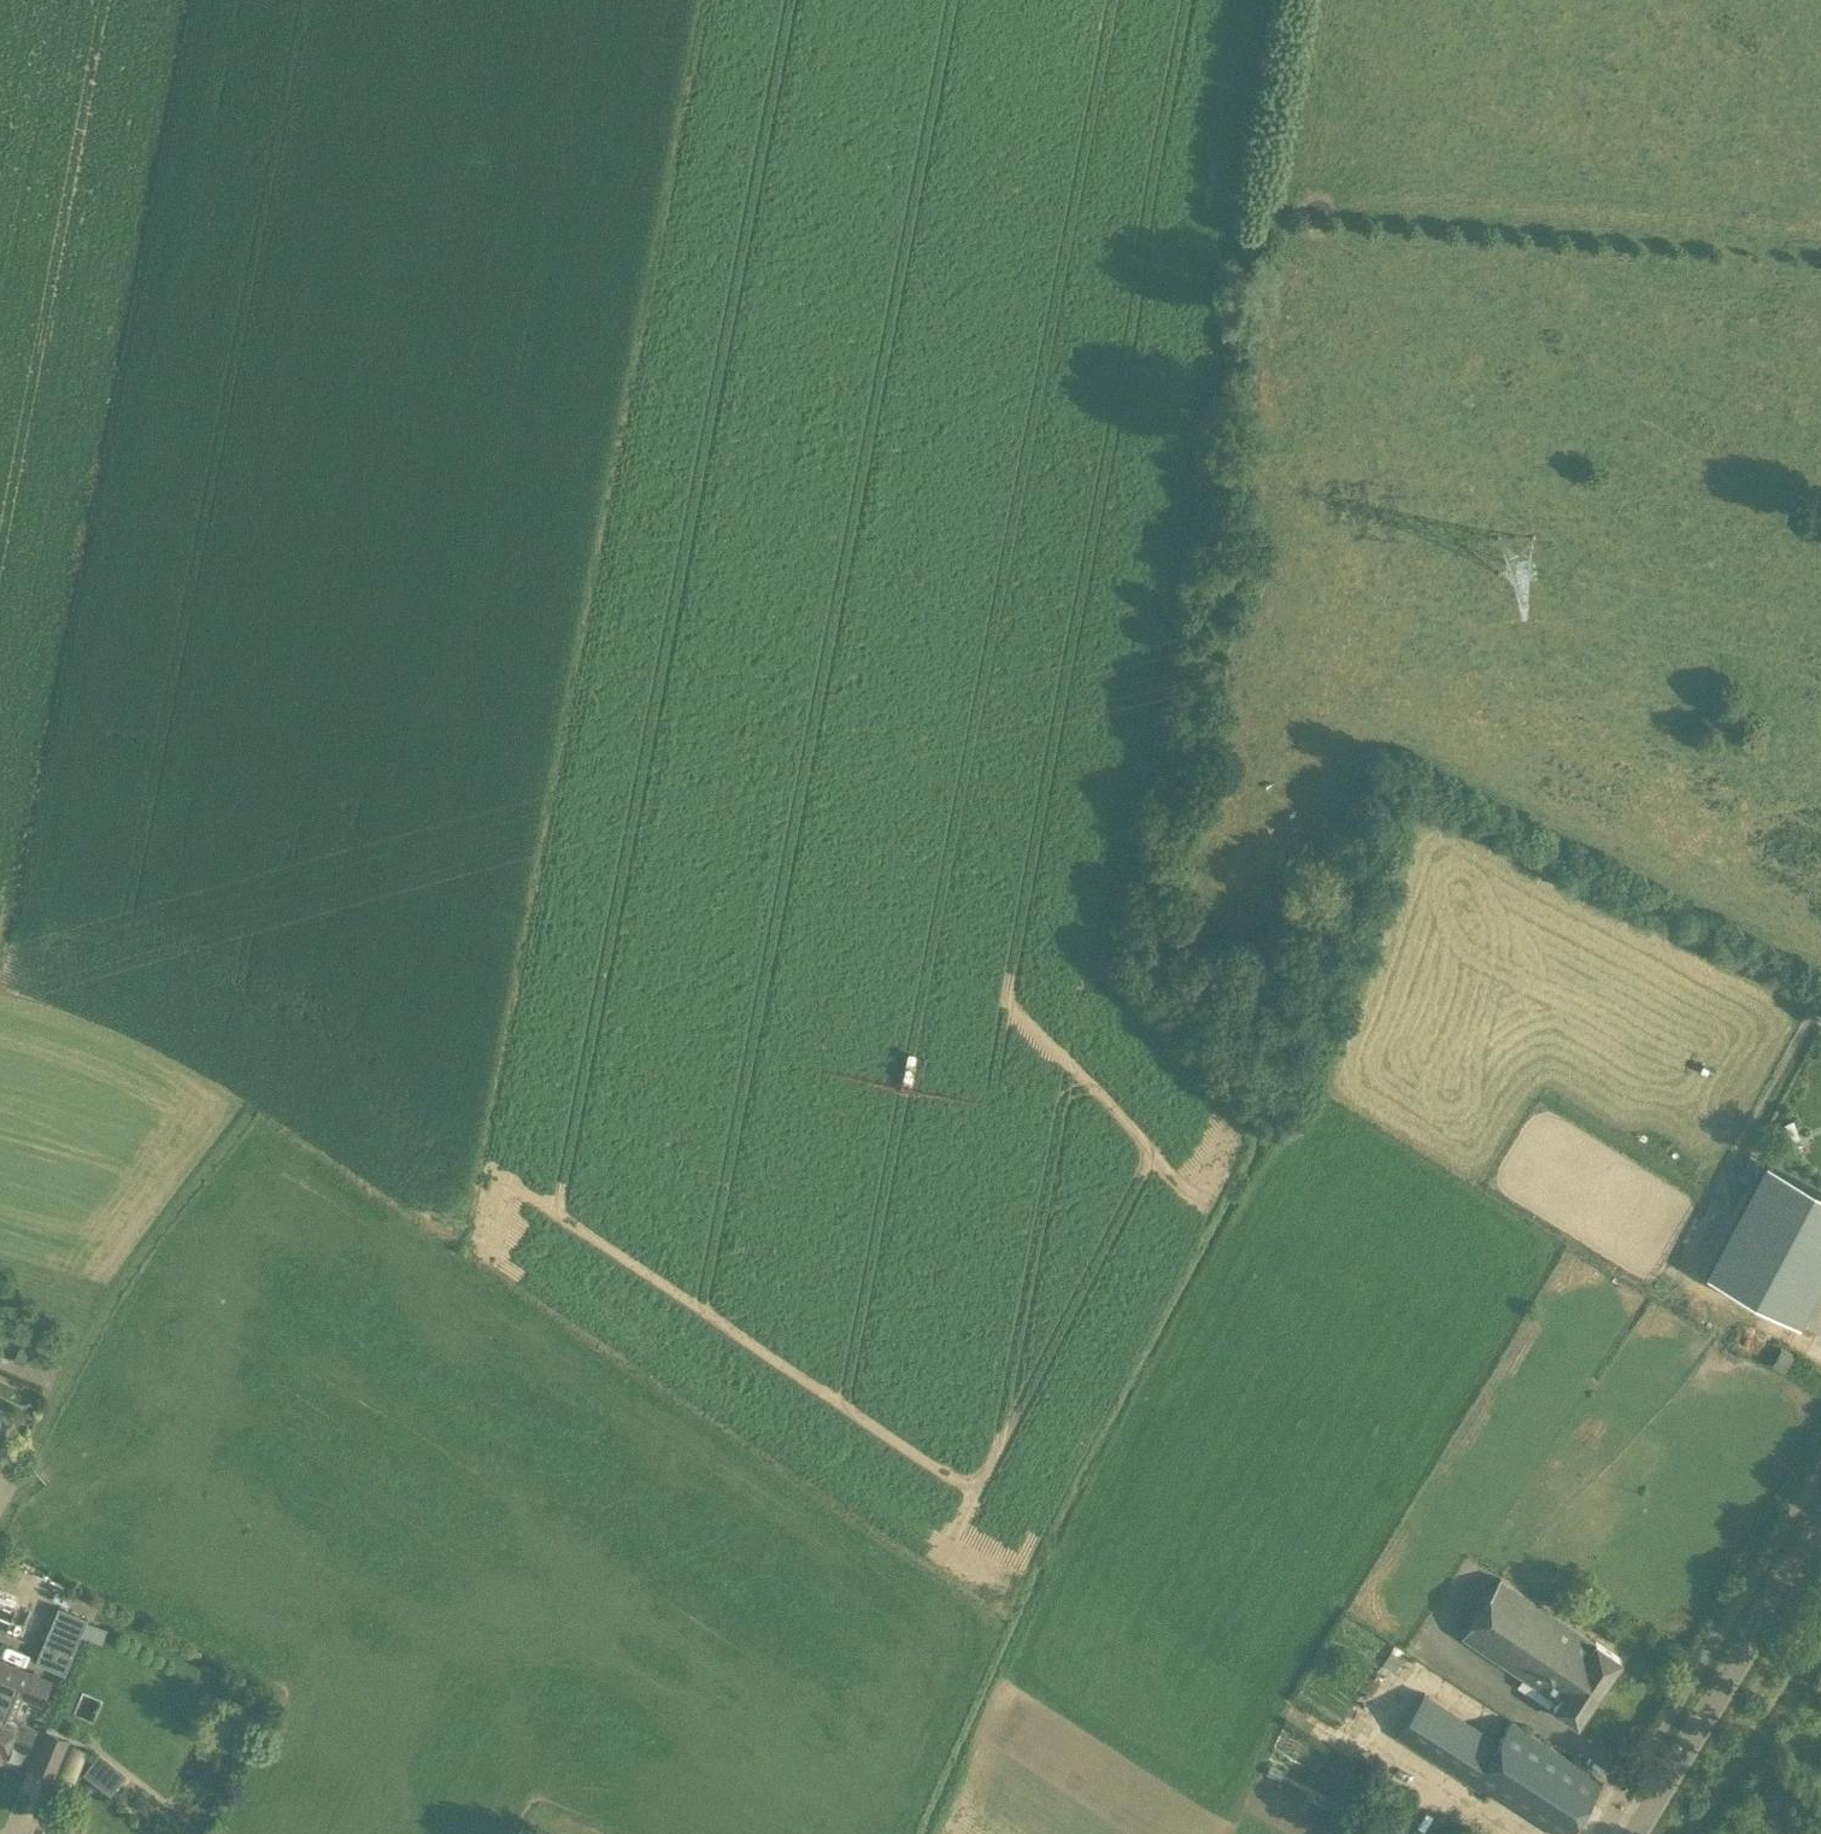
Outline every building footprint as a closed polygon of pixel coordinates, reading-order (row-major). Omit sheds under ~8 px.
[(1701,1285),(1796,1333),(1820,1284),(1820,1190),(1765,1161),(1701,1285)] [(14,1360),(24,1364),(30,1349),(20,1345),(14,1360)] [(1780,1346),(1771,1361),(1783,1368),(1792,1354),(1780,1346)] [(1461,1634),(1556,1698),(1552,1704),(1577,1721),(1621,1656),(1594,1638),(1593,1639),(1500,1576),(1461,1634)] [(9,1626),(16,1599),(0,1595),(0,1624),(9,1626)] [(89,1617),(62,1605),(38,1658),(65,1670),(89,1617)] [(1395,1671),(1404,1658),(1392,1650),(1383,1663),(1395,1671)] [(15,1715),(16,1714),(23,1697),(24,1698),(35,1673),(0,1657),(0,1709),(15,1715)] [(1472,1786),(1475,1782),(1556,1833),(1567,1833),(1603,1778),(1511,1718),(1498,1737),(1425,1690),(1395,1736),(1472,1786)] [(2,1761),(4,1756),(5,1756),(14,1736),(37,1746),(29,1764),(56,1775),(71,1738),(45,1727),(44,1730),(21,1720),(22,1717),(16,1714),(15,1715),(0,1709),(0,1760),(2,1761)] [(83,1771),(112,1794),(126,1776),(96,1753),(83,1771)]
